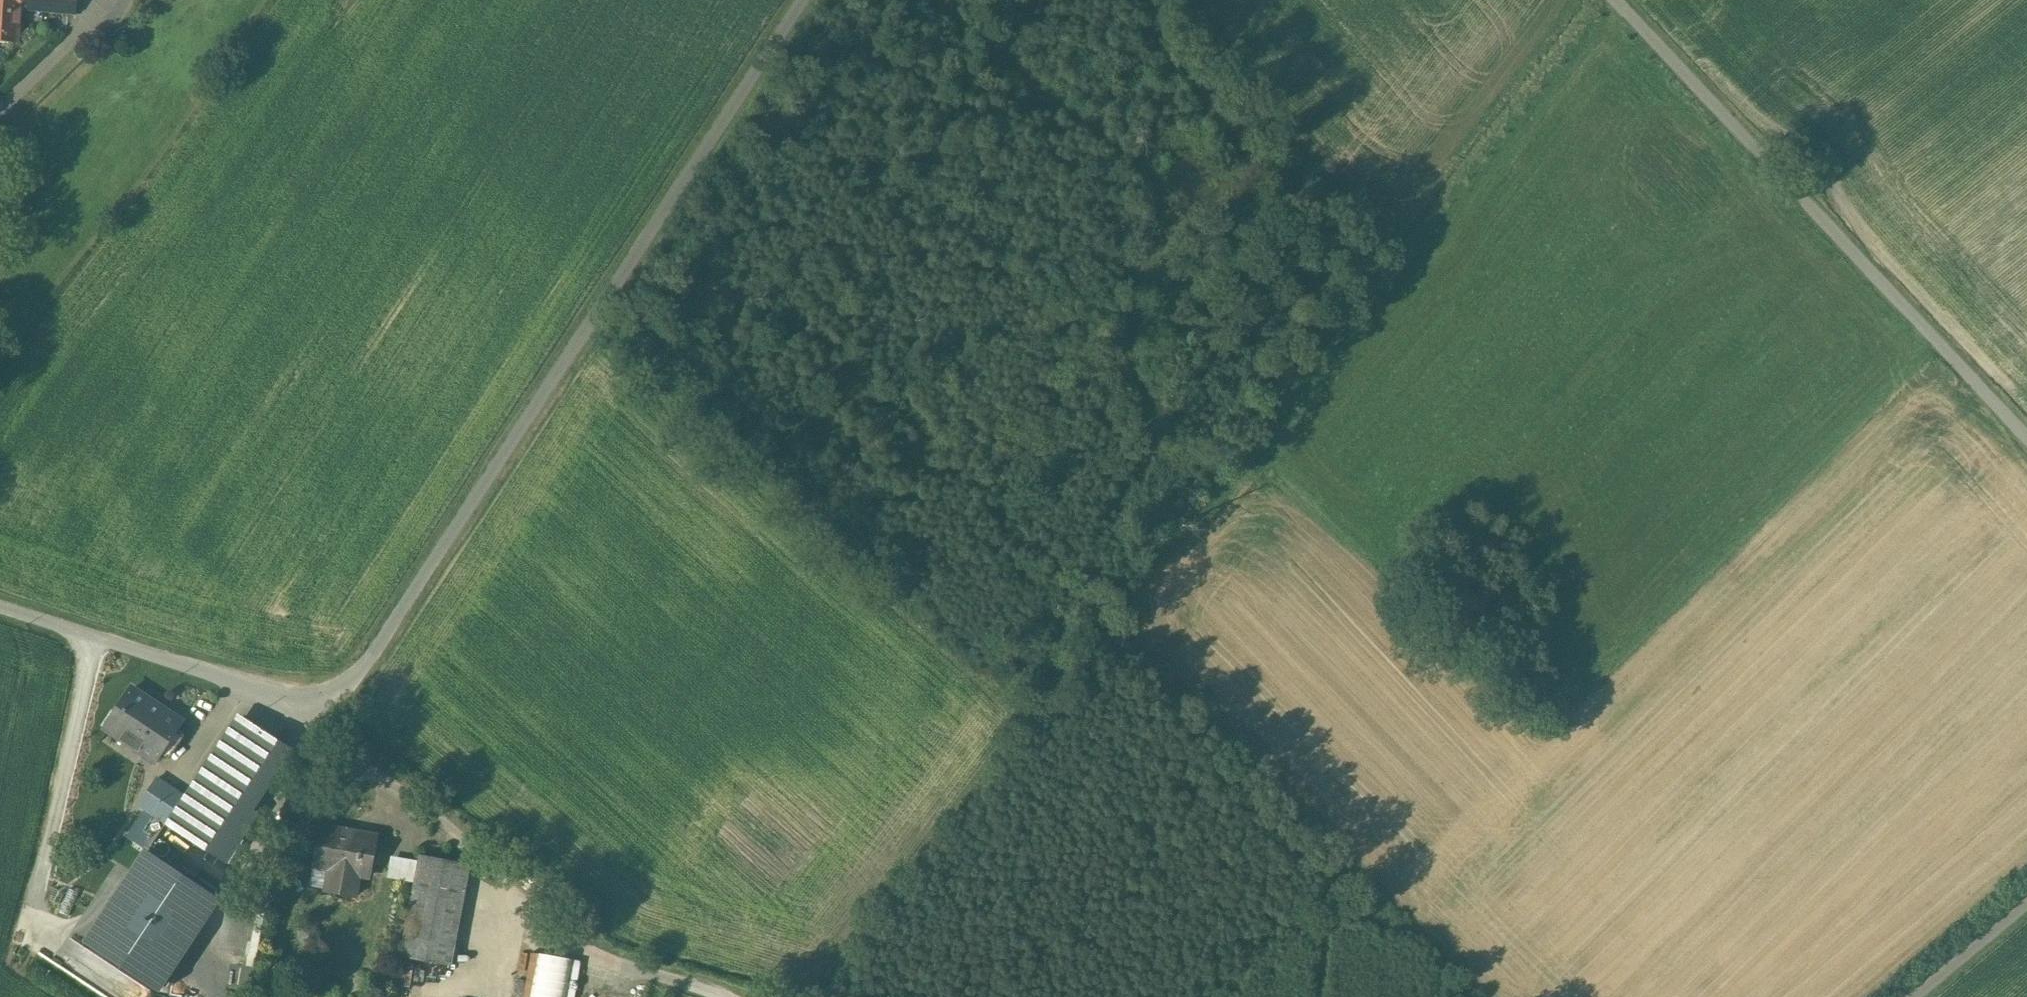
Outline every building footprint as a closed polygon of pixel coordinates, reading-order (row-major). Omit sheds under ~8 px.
[(17,43),(19,10),(20,0),(0,0),(0,42),(17,43)] [(19,10),(107,16),(107,0),(20,0),(19,10)] [(180,722),(131,688),(104,729),(154,761),(180,722)] [(243,718),(201,781),(236,805),(238,804),(278,742),(243,718)] [(137,805),(207,851),(225,823),(184,795),(157,778),(137,805)] [(201,781),(184,795),(225,823),(207,851),(225,863),(245,833),(256,816),(238,804),(236,805),(201,781)] [(377,839),(321,828),(313,867),(327,870),(323,891),(353,897),(358,875),(368,877),(377,839)] [(157,990),(216,894),(137,845),(78,942),(157,990)] [(452,965),(470,866),(420,857),(401,957),(452,965)]
